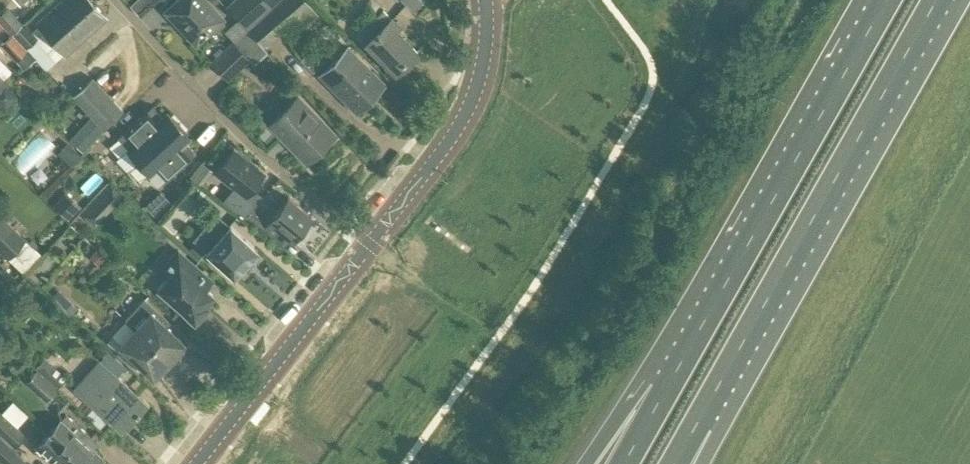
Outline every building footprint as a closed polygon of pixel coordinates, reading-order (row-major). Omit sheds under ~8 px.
[(91,2),(90,0),(61,0),(36,23),(50,39),(91,2)] [(149,2),(147,0),(135,0),(130,5),(138,13),(149,2)] [(166,11),(196,44),(211,30),(214,33),(224,24),(221,21),(222,19),(204,0),(178,0),(166,11)] [(246,27),(270,6),(264,0),(234,0),(228,6),(246,27)] [(309,6),(304,0),(285,0),(250,30),(263,45),(309,6)] [(420,0),(403,0),(413,10),(421,2),(420,0)] [(91,2),(50,39),(65,56),(106,18),(91,2)] [(24,23),(18,16),(9,5),(0,12),(0,21),(6,29),(5,29),(10,35),(24,23)] [(395,29),(399,25),(382,9),(357,34),(364,41),(365,42),(396,72),(416,51),(395,29)] [(24,24),(12,35),(25,48),(36,37),(24,24)] [(247,31),(212,62),(227,78),(249,58),(254,64),(267,52),(247,31)] [(341,32),(334,38),(340,45),(347,39),(341,32)] [(1,45),(15,60),(25,51),(11,36),(1,45)] [(319,74),(356,111),(384,84),(347,47),(319,74)] [(72,98),(103,131),(123,112),(92,80),(72,98)] [(333,135),(334,135),(301,100),(275,124),(309,159),(319,148),(315,144),(329,131),(333,135)] [(139,161),(177,127),(166,115),(157,123),(147,111),(118,138),(139,161)] [(81,152),(102,131),(90,119),(68,140),(81,152)] [(29,173),(66,138),(50,121),(13,155),(29,173)] [(267,143),(275,134),(267,126),(259,135),(267,143)] [(177,127),(139,161),(150,173),(156,168),(166,179),(190,158),(179,147),(188,138),(177,127)] [(70,145),(60,156),(70,166),(80,155),(70,145)] [(222,201),(244,218),(262,196),(252,188),(264,174),(233,149),(215,172),(234,187),(222,201)] [(111,208),(123,196),(108,183),(97,196),(111,208)] [(65,191),(53,204),(69,220),(81,207),(65,191)] [(161,191),(145,206),(155,217),(172,202),(161,191)] [(253,208),(244,218),(276,244),(283,234),(291,240),(311,215),(288,196),(277,210),(272,206),(264,217),(253,208)] [(24,241),(0,218),(0,252),(7,258),(24,241)] [(256,248),(229,224),(205,251),(232,275),(256,248)] [(107,259),(96,249),(90,256),(101,265),(107,259)] [(160,270),(167,277),(157,288),(193,319),(207,304),(205,302),(212,294),(205,287),(211,280),(177,250),(160,270)] [(124,319),(135,328),(168,359),(183,342),(169,329),(173,325),(143,298),(124,319)] [(168,359),(135,328),(115,349),(134,366),(138,363),(152,375),(168,359)] [(113,370),(120,363),(106,349),(99,356),(113,370)] [(97,357),(71,387),(121,431),(147,400),(97,357)] [(46,360),(36,371),(56,390),(67,378),(46,360)] [(56,390),(36,371),(25,383),(46,402),(56,390)] [(13,446),(25,434),(0,411),(0,434),(11,445),(12,445),(13,446)] [(64,414),(59,420),(91,448),(93,447),(94,448),(98,443),(65,414),(64,414)] [(48,432),(83,463),(96,463),(102,458),(91,448),(59,420),(59,419),(48,432)] [(36,445),(33,449),(46,461),(49,458),(45,455),(46,454),(58,463),(83,463),(48,432),(36,445)] [(4,463),(26,463),(0,438),(0,460),(4,463)]
